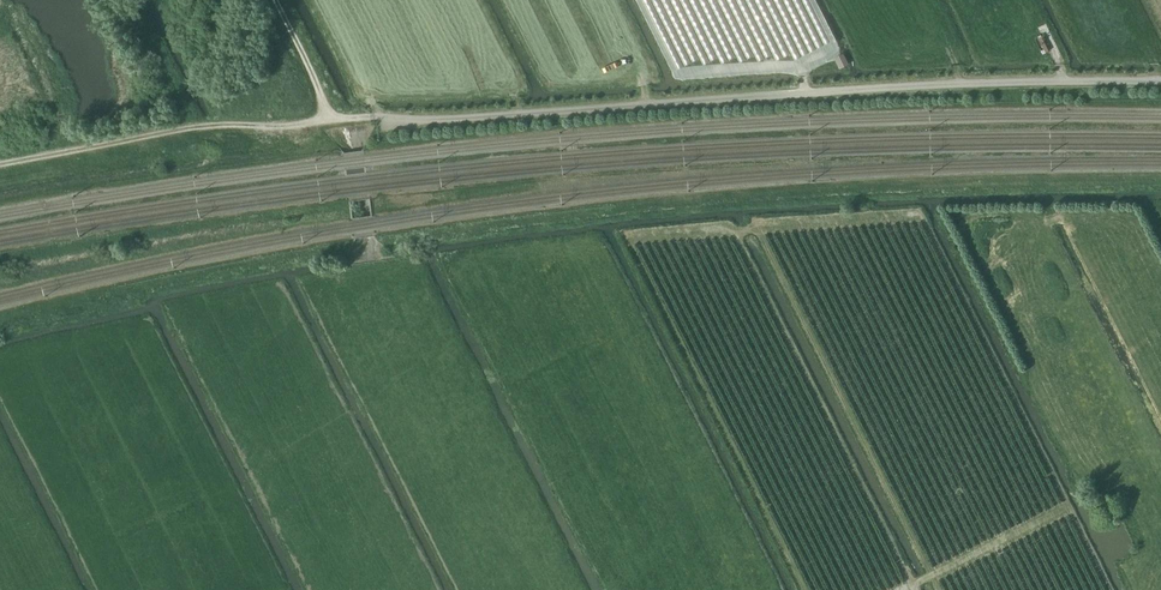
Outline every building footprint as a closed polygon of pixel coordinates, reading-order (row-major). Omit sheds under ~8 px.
[(665,46),(674,68),(699,58),(701,63),(717,56),(719,61),(736,55),(738,60),(750,55),(765,55),(772,52),(774,58),(790,52),(793,57),(819,47),(665,46)] [(834,56),(839,67),(848,63),(843,52),(834,56)]
